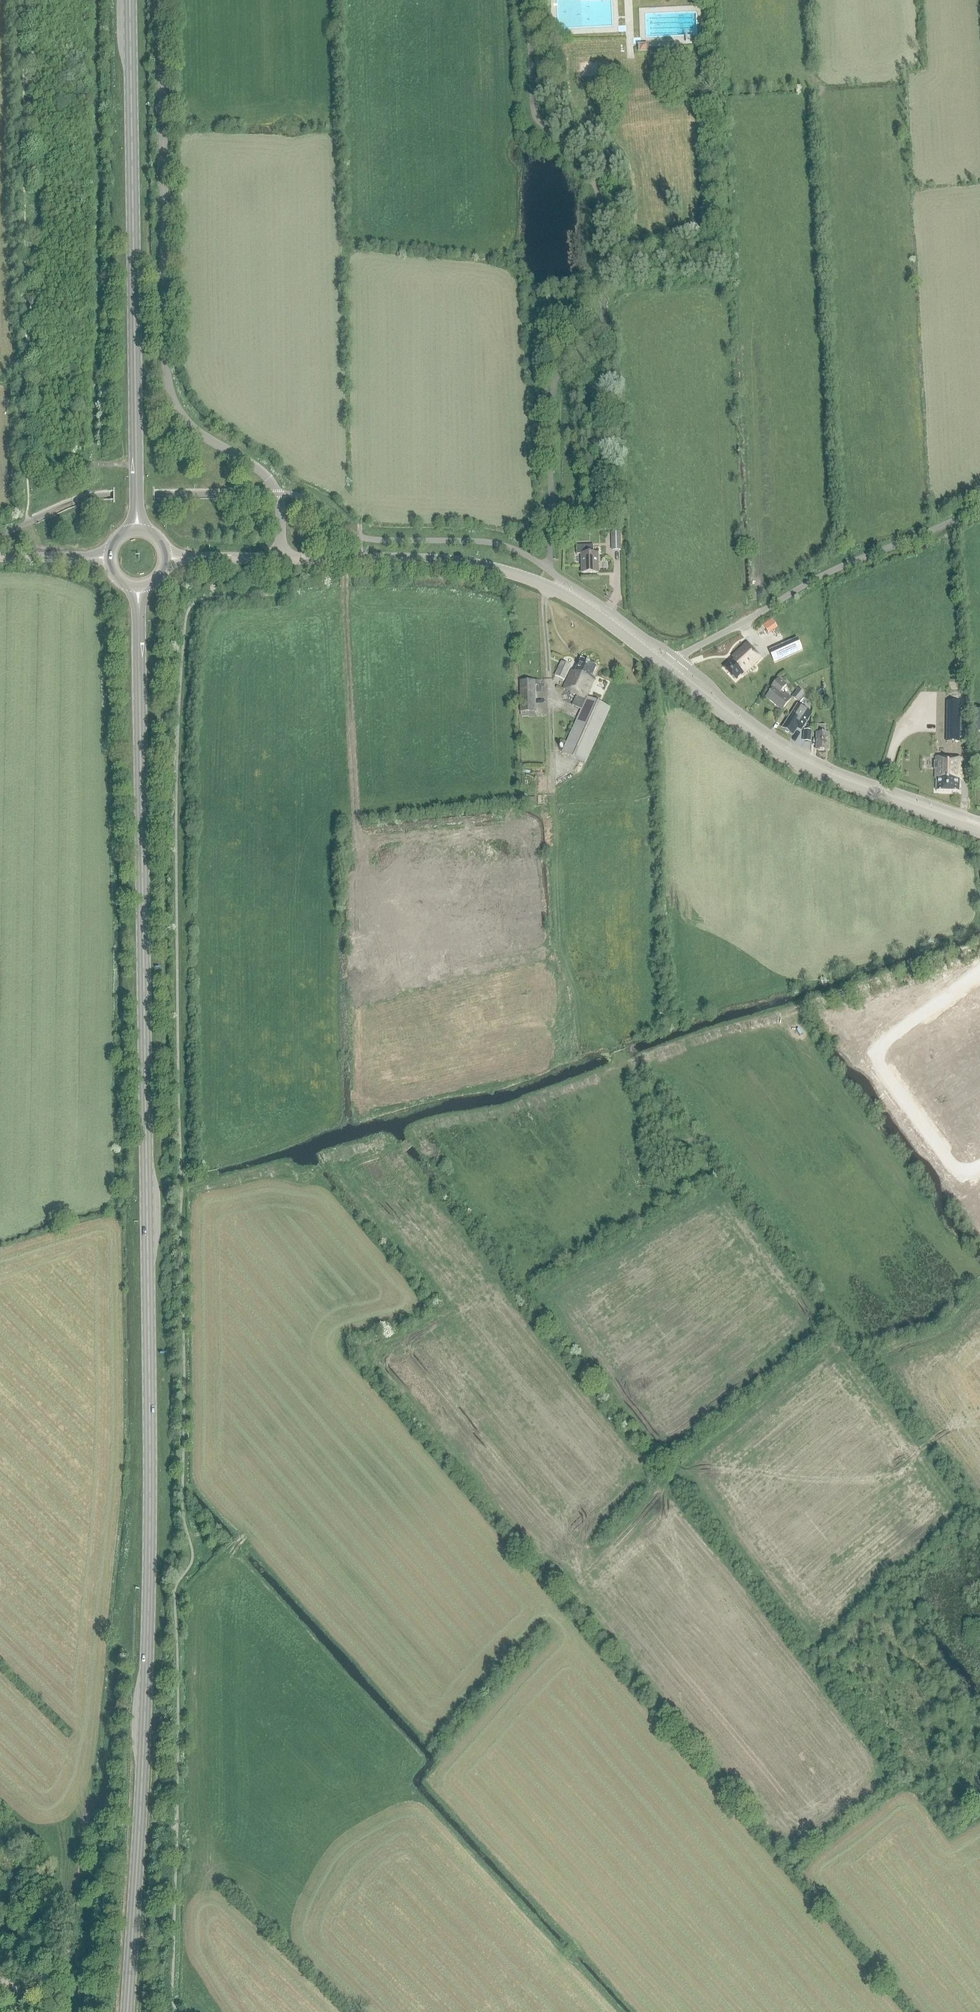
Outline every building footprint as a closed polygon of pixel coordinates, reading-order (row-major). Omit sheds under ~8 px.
[(611,532),(611,550),(621,550),(621,532),(611,532)] [(576,546),(577,555),(581,555),(581,566),(583,566),(583,574),(597,573),(597,566),(598,566),(598,554),(594,554),(593,546),(576,546)] [(787,659),(812,644),(807,636),(789,647),(786,643),(779,647),(787,659)] [(735,638),(717,648),(720,653),(738,642),(735,638)] [(734,659),(724,668),(735,680),(741,675),(741,676),(744,674),(761,658),(747,643),(732,657),(734,659)] [(774,662),(780,660),(776,651),(770,653),(774,662)] [(562,752),(585,763),(610,708),(586,697),(595,678),(592,677),(597,666),(581,659),(575,672),(572,670),(563,689),(577,696),(572,705),(581,710),(562,752)] [(561,662),(554,676),(564,680),(571,666),(561,662)] [(771,688),(772,690),(766,698),(781,710),(791,699),(785,694),(784,695),(780,692),(786,685),(778,679),(771,688)] [(520,681),(520,712),(536,712),(535,681),(520,681)] [(798,702),(805,694),(798,689),(792,697),(798,702)] [(948,733),(948,742),(948,743),(949,743),(955,742),(961,742),(961,732),(960,702),(947,703),(948,733)] [(789,720),(783,729),(785,731),(786,732),(787,733),(789,733),(793,735),(798,727),(802,730),(809,717),(810,713),(797,705),(795,709),(788,719),(789,720)] [(817,733),(817,751),(828,751),(828,748),(828,733),(825,733),(826,725),(817,725),(817,733)] [(961,758),(935,757),(935,762),(934,762),(934,770),(935,770),(935,779),(936,779),(936,792),(959,792),(959,780),(961,780),(961,758)] [(950,1018),(963,1036),(973,1029),(959,1011),(950,1018)] [(950,1018),(941,1024),(954,1043),(963,1036),(950,1018)] [(925,1056),(916,1044),(897,1058),(906,1070),(925,1056)] [(915,1085),(922,1094),(940,1081),(933,1071),(915,1085)] [(940,1081),(922,1094),(929,1103),(947,1090),(940,1081)] [(964,1113),(957,1104),(939,1117),(945,1126),(964,1113)] [(970,1122),(964,1113),(945,1126),(952,1136),(970,1122)] [(967,1204),(979,1222),(979,1197),(979,1196),(967,1204)]
